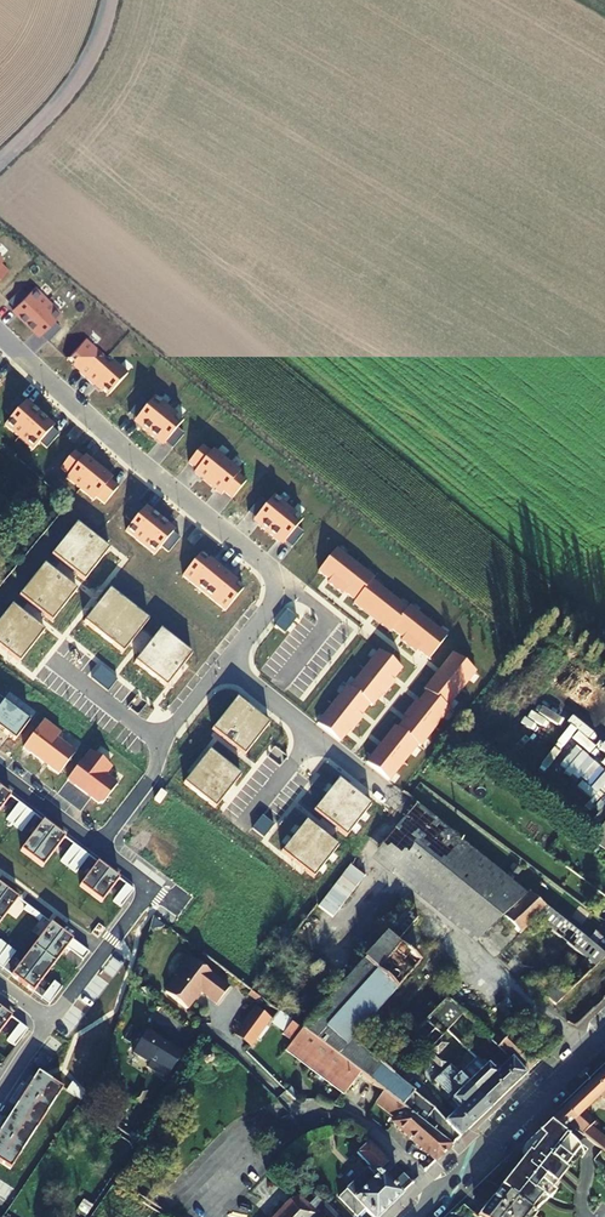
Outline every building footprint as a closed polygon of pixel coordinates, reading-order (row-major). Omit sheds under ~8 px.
[(8,271),(1,263),(4,260),(0,257),(0,279),(8,271)] [(26,323),(30,319),(48,300),(35,287),(15,308),(22,315),(20,317),(26,323)] [(32,329),(34,327),(42,334),(62,314),(48,300),(30,319),(26,323),(32,329)] [(15,308),(13,310),(20,317),(22,315),(15,308)] [(32,329),(39,336),(42,334),(34,327),(32,329)] [(79,374),(86,380),(87,378),(106,357),(86,339),(68,360),(81,371),(79,374)] [(95,384),(108,396),(127,376),(106,357),(87,378),(86,380),(93,387),(95,384)] [(154,398),(136,420),(144,427),(141,429),(148,435),(168,410),(154,398)] [(33,409),(26,402),(24,405),(31,411),(33,409)] [(5,426),(19,438),(29,427),(40,415),(33,409),(31,411),(24,405),(5,426)] [(155,440),(157,438),(165,444),(183,422),(168,410),(148,435),(155,440)] [(19,438),(32,451),(52,430),(44,423),(46,420),(40,415),(29,427),(19,438)] [(52,430),(54,427),(46,420),(44,423),(52,430)] [(136,420),(134,423),(141,429),(144,427),(136,420)] [(155,440),(163,447),(165,444),(157,438),(155,440)] [(194,473),(207,484),(226,462),(212,451),(210,454),(201,447),(188,463),(196,470),(194,473)] [(66,479),(80,490),(87,481),(98,468),(85,456),(82,460),(74,453),(60,469),(69,476),(66,479)] [(224,492),(232,499),(245,483),(237,476),(240,473),(226,462),(207,484),(221,496),(224,492)] [(96,498),(104,505),(118,489),(109,482),(112,479),(99,468),(80,491),(93,502),(96,498)] [(273,497),(255,519),(263,525),(260,528),(267,533),(288,509),(273,497)] [(153,513),(146,507),(143,509),(151,516),(153,513)] [(125,532),(140,544),(160,519),(153,513),(151,516),(143,509),(125,532)] [(288,509),(267,533),(274,539),(276,536),(284,543),(302,521),(288,509)] [(140,544),(154,555),(172,533),(165,527),(167,524),(160,519),(140,544)] [(255,519),(253,522),(260,528),(263,525),(255,519)] [(172,533),(175,531),(167,524),(165,527),(172,533)] [(106,551),(75,527),(52,557),(83,581),(106,551)] [(274,539),(282,545),(284,543),(276,536),(274,539)] [(336,549),(318,572),(329,581),(327,583),(335,589),(354,564),(336,549)] [(182,576),(204,594),(223,570),(216,564),(214,566),(200,555),(182,576)] [(344,592),(355,601),(373,578),(354,564),(335,589),(342,595),(344,592)] [(74,592),(43,568),(20,598),(51,622),(74,592)] [(204,594),(225,611),(243,590),(229,578),(231,576),(223,570),(204,594)] [(365,607),(374,614),(389,595),(372,581),(374,579),(373,578),(355,601),(353,604),(362,611),(365,607)] [(147,621),(109,591),(84,622),(123,652),(147,621)] [(389,632),(391,630),(409,607),(407,609),(389,595),(374,614),(384,621),(380,625),(389,632)] [(400,641),(408,647),(428,622),(409,607),(391,630),(402,639),(400,641)] [(11,609),(0,623),(0,648),(19,663),(43,633),(11,609)] [(417,650),(429,659),(447,637),(428,622),(408,647),(415,653),(417,650)] [(186,656),(154,632),(131,663),(161,688),(186,656)] [(401,669),(378,651),(363,670),(389,690),(394,682),(392,680),(401,669)] [(475,672),(452,654),(445,663),(450,666),(444,674),(442,675),(461,690),(475,672)] [(100,667),(91,679),(108,692),(117,681),(100,667)] [(389,690),(363,670),(349,688),(347,686),(346,687),(369,705),(371,707),(380,695),(383,697),(389,690)] [(461,690),(442,675),(435,685),(431,681),(424,690),(426,692),(449,710),(449,709),(447,708),(461,690)] [(332,705),(357,725),(363,718),(360,716),(363,712),(369,705),(346,687),(332,705)] [(449,710),(426,692),(420,700),(417,703),(415,701),(409,709),(434,729),(449,710)] [(15,741),(29,722),(0,700),(0,730),(15,741)] [(269,727),(238,703),(214,734),(245,759),(269,727)] [(332,705),(317,724),(339,742),(349,731),(351,733),(357,725),(332,705)] [(434,729),(409,709),(403,716),(406,718),(397,729),(420,747),(434,729)] [(43,721),(23,748),(58,775),(75,753),(56,739),(60,734),(43,721)] [(420,747),(397,729),(395,727),(388,736),(392,739),(386,747),(384,748),(403,763),(417,745),(420,747)] [(373,754),(366,763),(389,781),(403,763),(384,748),(377,758),(373,754)] [(89,750),(66,779),(98,804),(102,803),(116,784),(104,775),(111,766),(89,750)] [(242,778),(210,754),(187,785),(217,810),(242,778)] [(370,807),(339,783),(315,814),(346,839),(370,807)] [(10,796),(0,789),(0,809),(10,796)] [(154,800),(159,804),(166,794),(161,790),(154,800)] [(5,819),(13,825),(26,809),(18,803),(5,819)] [(528,893),(417,803),(371,860),(475,944),(505,922),(528,893)] [(34,815),(26,809),(13,825),(21,831),(34,815)] [(590,839),(604,851),(604,820),(590,839)] [(31,859),(53,829),(42,821),(20,850),(31,859)] [(339,848),(308,824),(284,855),(314,880),(339,848)] [(31,859),(42,867),(64,838),(53,829),(31,859)] [(59,861),(67,867),(80,850),(72,844),(59,861)] [(88,856),(80,850),(67,867),(75,873),(88,856)] [(107,871),(96,862),(79,886),(90,894),(107,871)] [(107,871),(90,894),(100,902),(118,879),(107,871)] [(112,901),(120,907),(133,890),(125,884),(112,901)] [(0,901),(0,923),(18,900),(7,891),(0,901)] [(505,922),(524,937),(538,920),(596,967),(604,956),(604,955),(597,949),(528,893),(505,922)] [(403,915),(300,1029),(358,1073),(382,1092),(405,1109),(452,1145),(491,1107),(459,1075),(449,1066),(434,1082),(449,1098),(451,1101),(458,1108),(444,1121),(433,1109),(348,1043),(417,967),(393,945),(413,923),(403,915)] [(31,950),(42,959),(61,933),(50,924),(44,932),(31,950)] [(61,933),(42,959),(52,967),(66,949),(72,941),(61,933)] [(604,939),(598,947),(597,949),(604,955),(604,940),(604,939)] [(75,943),(72,941),(66,949),(69,952),(75,943)] [(75,943),(69,952),(82,962),(89,954),(75,943)] [(0,957),(0,968),(2,970),(15,953),(7,947),(0,957)] [(11,976),(22,985),(42,959),(31,950),(11,976)] [(42,959),(22,985),(33,993),(52,967),(42,959)] [(229,988),(190,959),(184,959),(175,972),(175,978),(176,978),(165,993),(187,1009),(200,992),(202,993),(203,992),(206,995),(206,996),(216,1004),(229,988)] [(561,987),(571,993),(580,974),(570,969),(561,987)] [(54,982),(41,999),(49,1005),(62,989),(54,982)] [(552,1004),(566,997),(558,984),(545,992),(552,1004)] [(436,1042),(447,1031),(463,1014),(448,999),(413,1034),(429,1049),(424,1055),(440,1071),(447,1063),(438,1055),(431,1048),(436,1042)] [(250,1046),(276,1012),(261,1000),(234,1034),(250,1046)] [(0,1010),(0,1033),(11,1018),(0,1010)] [(19,1024),(6,1041),(14,1047),(27,1030),(19,1024)] [(358,1073),(300,1029),(285,1051),(342,1094),(358,1073)] [(165,1078),(182,1051),(166,1041),(165,1044),(157,1039),(157,1037),(145,1030),(132,1052),(148,1062),(146,1066),(165,1078)] [(511,1034),(497,1049),(509,1060),(509,1059),(523,1073),(525,1075),(539,1061),(511,1034)] [(431,1048),(438,1055),(443,1049),(436,1042),(431,1048)] [(506,1093),(525,1075),(523,1073),(509,1059),(509,1060),(496,1069),(473,1045),(468,1051),(476,1059),(481,1063),(483,1061),(496,1074),(492,1078),(506,1093)] [(496,1074),(483,1061),(481,1063),(476,1059),(459,1075),(491,1107),(506,1093),(492,1078),(496,1074)] [(12,1169),(63,1090),(37,1073),(0,1130),(0,1162),(12,1169)] [(602,1074),(565,1109),(574,1120),(570,1124),(602,1150),(604,1153),(604,1141),(590,1129),(595,1124),(582,1113),(601,1095),(604,1099),(604,1076),(602,1074)] [(382,1092),(375,1103),(397,1120),(394,1124),(435,1161),(452,1145),(405,1109),(382,1092)] [(565,1109),(559,1116),(570,1124),(574,1120),(565,1109)] [(570,1124),(559,1116),(551,1123),(561,1132),(570,1124)] [(561,1132),(551,1123),(550,1124),(560,1133),(561,1132)] [(570,1141),(560,1133),(550,1124),(527,1146),(531,1149),(500,1189),(532,1214),(540,1206),(536,1202),(540,1198),(542,1200),(565,1170),(562,1168),(573,1154),(573,1153),(574,1152),(574,1150),(574,1149),(574,1147),(573,1146),(573,1145),(572,1143),(570,1141)] [(371,1216),(378,1216),(400,1196),(377,1173),(388,1162),(368,1142),(367,1143),(357,1153),(370,1166),(338,1197),(357,1216),(364,1210),(371,1216)] [(532,1214),(500,1189),(477,1216),(536,1216),(532,1214)] [(291,1200),(275,1216),(334,1216),(315,1199),(308,1206),(303,1211),(291,1200)]
